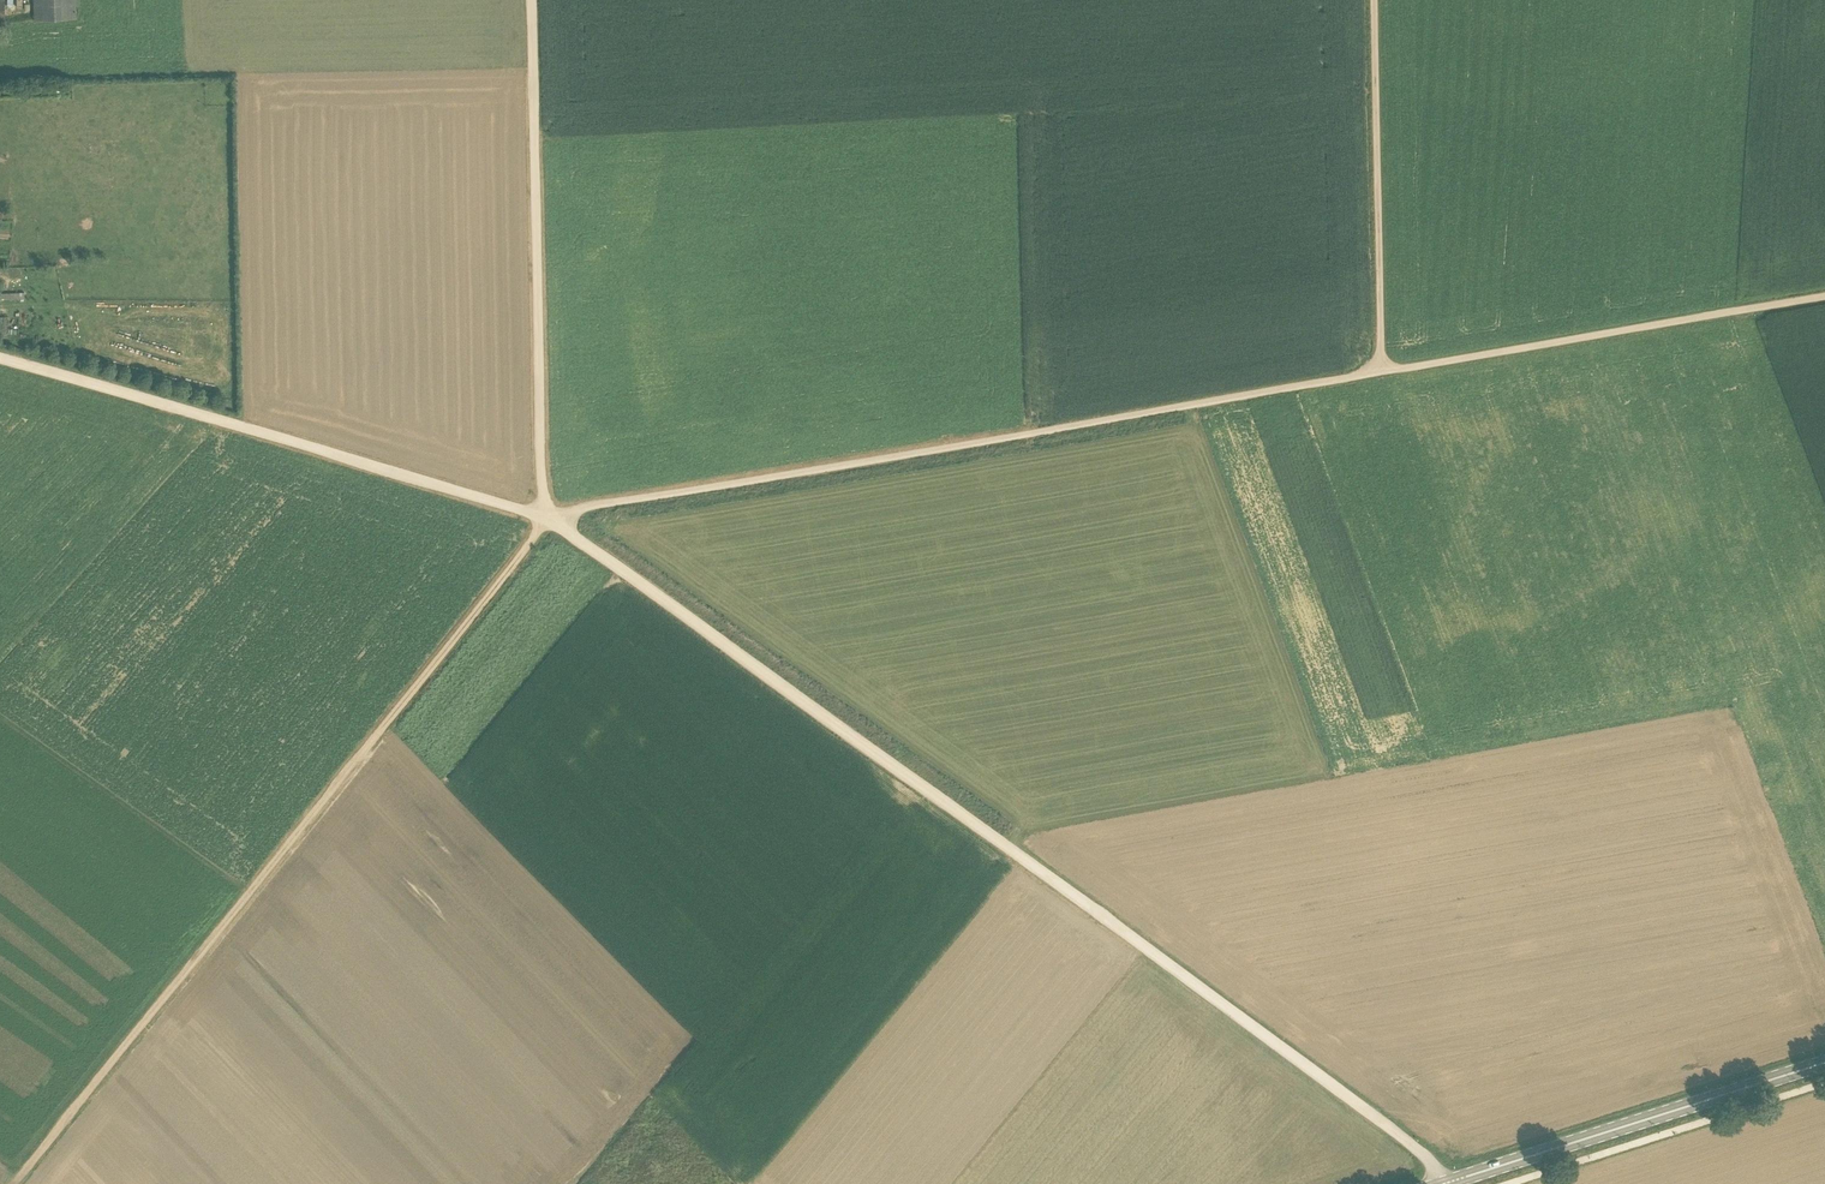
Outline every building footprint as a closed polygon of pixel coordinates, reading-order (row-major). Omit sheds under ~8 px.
[(35,19),(76,17),(76,0),(34,0),(35,19)]
